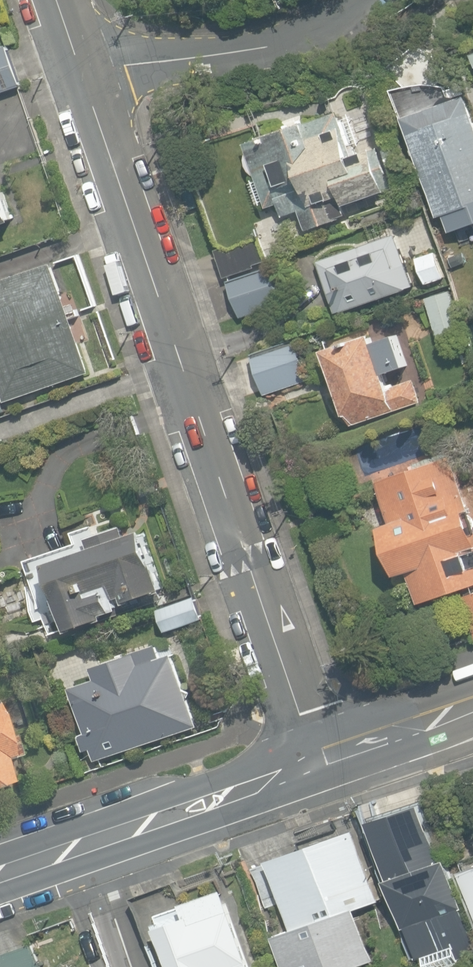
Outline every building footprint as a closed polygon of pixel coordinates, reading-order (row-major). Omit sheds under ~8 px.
[(383,52),(389,88),(433,80),(427,45),(383,52)] [(21,87),(8,46),(0,49),(0,94),(21,87)] [(457,246),(472,241),(472,114),(467,97),(404,120),(438,217),(446,214),(457,246)] [(344,207),(388,193),(374,148),(353,155),(341,115),(308,125),(307,122),(255,138),(257,143),(246,146),(267,212),(276,209),(279,220),(299,214),(305,233),(348,219),(344,207)] [(12,223),(2,189),(0,190),(0,227),(12,223)] [(257,234),(214,250),(224,278),(267,263),(257,234)] [(319,263),(337,314),(413,287),(395,235),(319,263)] [(416,256),(425,284),(444,278),(434,250),(416,256)] [(6,402),(91,373),(54,264),(0,282),(0,385),(6,402)] [(240,319),(281,305),(268,266),(227,279),(240,319)] [(425,299),(438,339),(463,331),(450,291),(425,299)] [(323,352),(351,426),(420,403),(412,379),(392,387),(387,374),(406,367),(395,335),(375,342),(372,334),(323,352)] [(253,356),(264,396),(308,380),(297,342),(253,356)] [(421,604),(472,586),(472,532),(463,505),(469,503),(450,450),(414,463),(416,469),(377,482),(391,522),(381,525),(398,573),(409,569),(421,604)] [(119,538),(116,528),(86,539),(90,550),(30,571),(52,635),(108,616),(107,614),(123,608),(121,604),(164,589),(144,530),(119,538)] [(151,612),(161,635),(203,617),(194,594),(151,612)] [(472,626),(472,594),(463,597),(472,626)] [(93,749),(97,760),(198,725),(173,652),(163,655),(159,645),(93,668),(96,677),(70,686),(86,733),(81,735),(86,751),(93,749)] [(12,785),(3,760),(17,755),(11,738),(2,741),(0,734),(0,789),(12,785)] [(419,966),(447,966),(460,962),(459,959),(472,954),(472,948),(470,940),(472,939),(462,908),(465,907),(449,860),(444,847),(427,798),(371,817),(372,819),(393,880),(390,881),(405,927),(419,966)] [(283,966),(360,966),(375,962),(354,910),(380,901),(354,829),(251,867),(267,910),(281,904),(291,932),(272,938),(283,966)] [(462,860),(466,870),(460,872),(472,911),(472,857),(462,860)] [(169,966),(251,966),(224,890),(181,905),(173,885),(135,899),(146,932),(155,929),(169,966)] [(32,942),(0,953),(0,966),(40,966),(32,942)]
